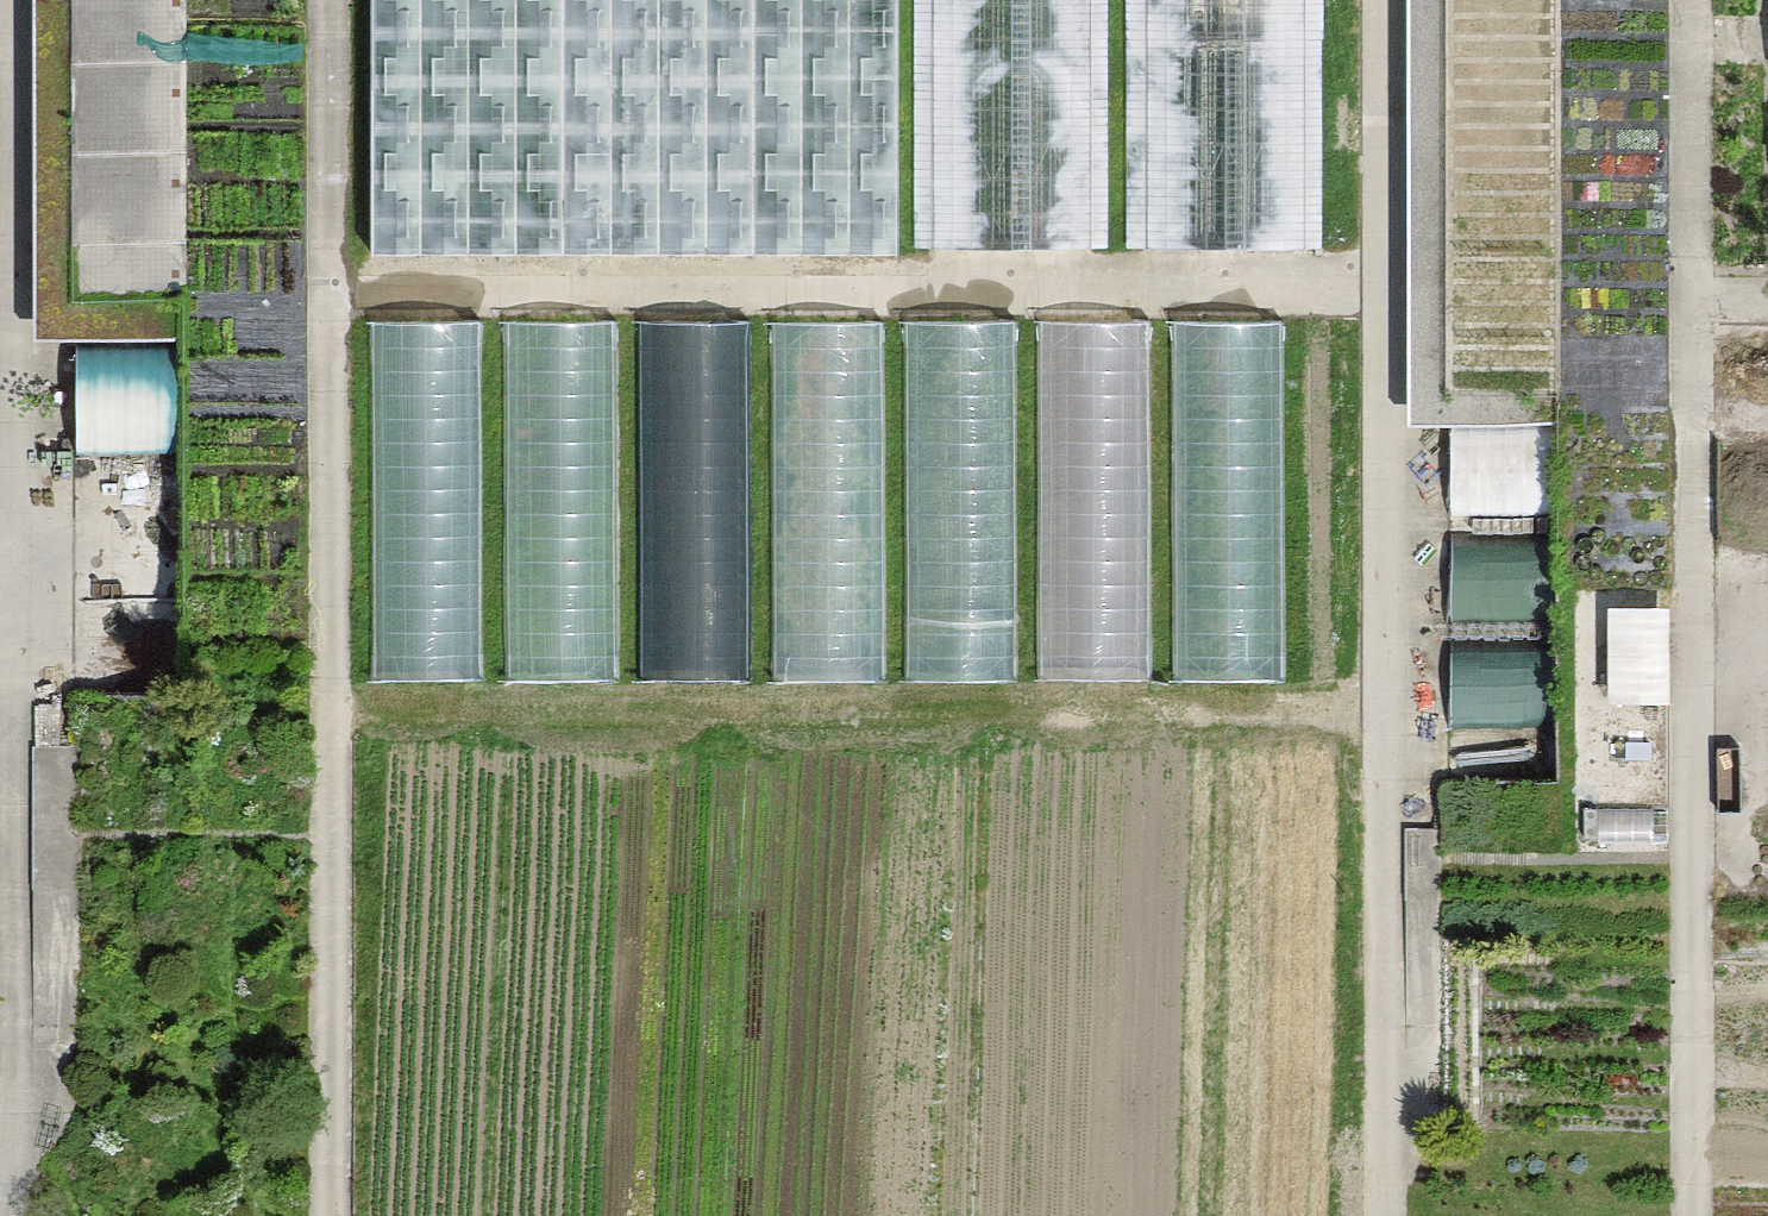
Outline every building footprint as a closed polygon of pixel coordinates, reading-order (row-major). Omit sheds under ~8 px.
[(39,342),(175,343),(179,0),(38,0),(39,342)] [(365,248),(893,250),(893,0),(366,0),(365,248)] [(931,247),(1090,247),(1090,0),(931,0),(931,247)] [(1144,245),(1304,246),(1305,0),(1145,0),(1144,245)] [(747,320),(634,320),(635,681),(748,681),(747,320)] [(619,321),(506,321),(507,682),(620,682),(619,321)] [(482,322),(369,322),(370,683),(483,683),(482,322)] [(1149,323),(1036,323),(1037,684),(1150,683),(1149,323)] [(1014,325),(901,325),(902,686),(1015,686),(1014,325)] [(1283,325),(1171,326),(1171,687),(1284,686),(1283,325)] [(880,327),(768,328),(768,688),(881,688),(880,327)] [(1458,529),(1455,604),(1541,608),(1544,533),(1458,529)]
